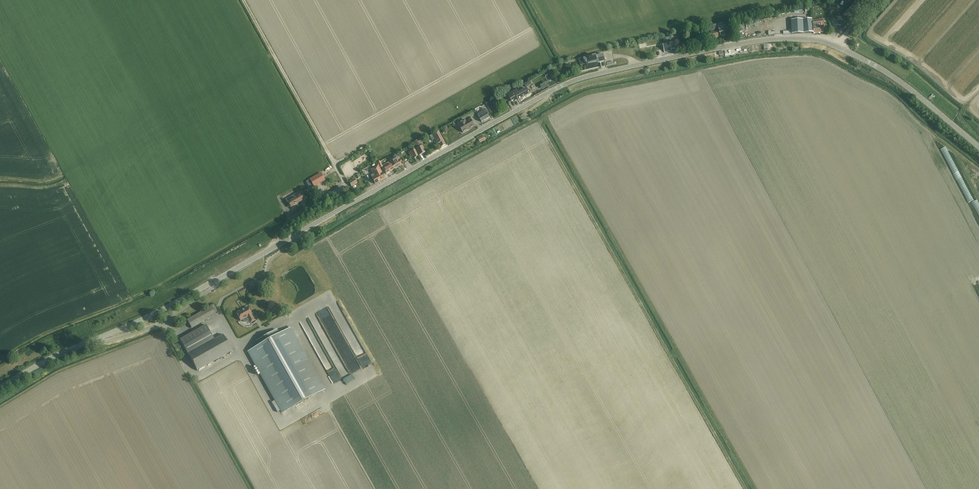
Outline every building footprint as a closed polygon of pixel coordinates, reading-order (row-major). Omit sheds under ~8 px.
[(848,20),(862,5),(857,0),(843,15),(848,20)] [(791,20),(792,29),(792,34),(814,33),(814,34),(824,32),(822,20),(812,21),(812,19),(791,20)] [(710,32),(711,34),(712,39),(720,37),(721,37),(726,36),(725,31),(723,23),(717,25),(717,24),(714,25),(713,26),(714,29),(709,30),(709,32),(710,32)] [(663,45),(664,48),(665,52),(671,51),(671,50),(675,49),(674,43),(663,45)] [(585,58),(579,60),(581,66),(586,64),(587,68),(598,66),(598,62),(605,60),(605,61),(603,54),(598,56),(598,57),(597,57),(592,58),(589,59),(589,57),(585,58)] [(511,102),(514,100),(515,101),(518,100),(518,101),(530,94),(527,90),(527,89),(519,93),(517,90),(507,96),(511,102)] [(483,112),(477,115),(478,115),(479,117),(479,118),(481,122),(482,122),(490,118),(487,114),(489,113),(487,110),(485,111),(483,108),(481,110),(483,112)] [(466,122),(465,120),(458,124),(460,126),(459,126),(463,133),(475,126),(471,120),(466,122)] [(432,135),(429,136),(432,141),(435,139),(437,144),(439,143),(441,147),(445,145),(443,141),(438,131),(432,135)] [(429,142),(422,146),(425,152),(432,148),(429,142)] [(425,152),(422,146),(417,149),(420,155),(425,152)] [(389,162),(393,170),(401,165),(400,163),(402,162),(400,160),(399,161),(396,156),(392,158),(392,159),(389,161),(389,162)] [(382,166),(384,170),(386,174),(393,170),(389,162),(382,166)] [(371,176),(373,179),(375,184),(385,179),(382,174),(378,166),(371,170),(373,174),(371,176)] [(321,173),(309,180),(313,187),(325,180),(321,173)] [(354,178),(356,184),(363,181),(360,176),(354,178)] [(291,207),(304,200),(304,199),(300,191),(286,199),(291,207)] [(211,307),(187,320),(191,328),(196,326),(216,315),(211,307)] [(247,307),(236,313),(240,321),(242,320),(244,319),(244,320),(245,320),(246,321),(247,321),(248,321),(248,320),(249,320),(250,322),(250,323),(254,320),(251,315),(252,315),(247,307)] [(197,371),(202,368),(232,351),(223,335),(214,340),(206,325),(198,330),(180,340),(197,371)] [(259,346),(248,352),(283,413),(324,390),(290,329),(279,335),(277,330),(256,342),(259,346)]
